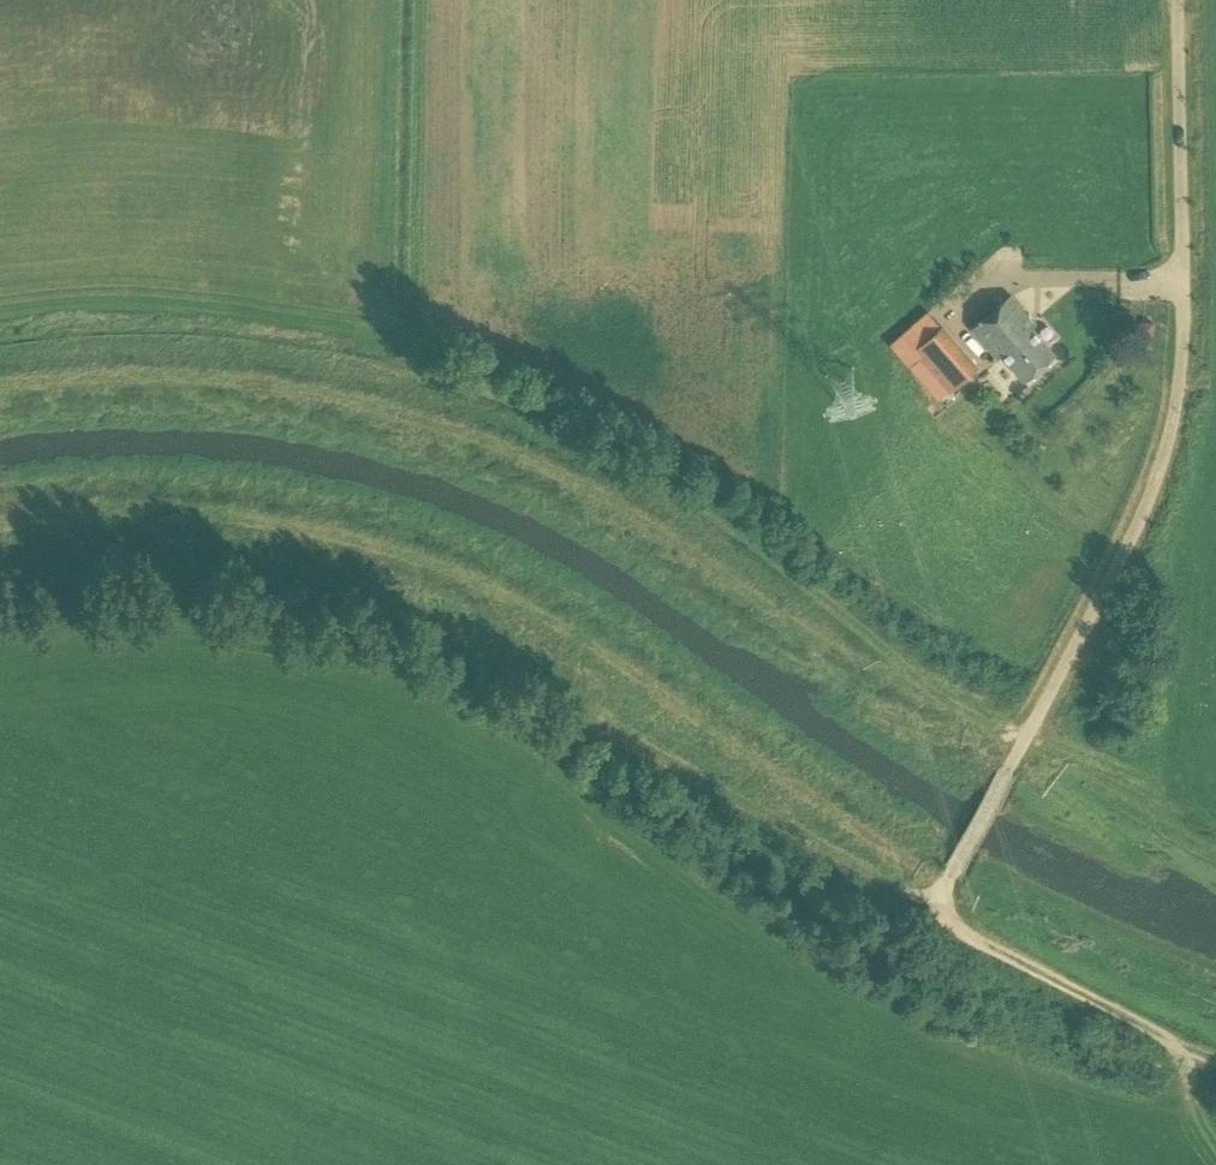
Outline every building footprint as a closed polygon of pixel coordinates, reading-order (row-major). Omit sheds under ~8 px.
[(1053,355),(1029,327),(1033,324),(1009,296),(973,327),(997,356),(1001,352),(1024,380),(1053,355)] [(939,326),(926,311),(905,329),(909,334),(907,336),(917,347),(912,351),(948,392),(978,366),(942,324),(939,326)]
